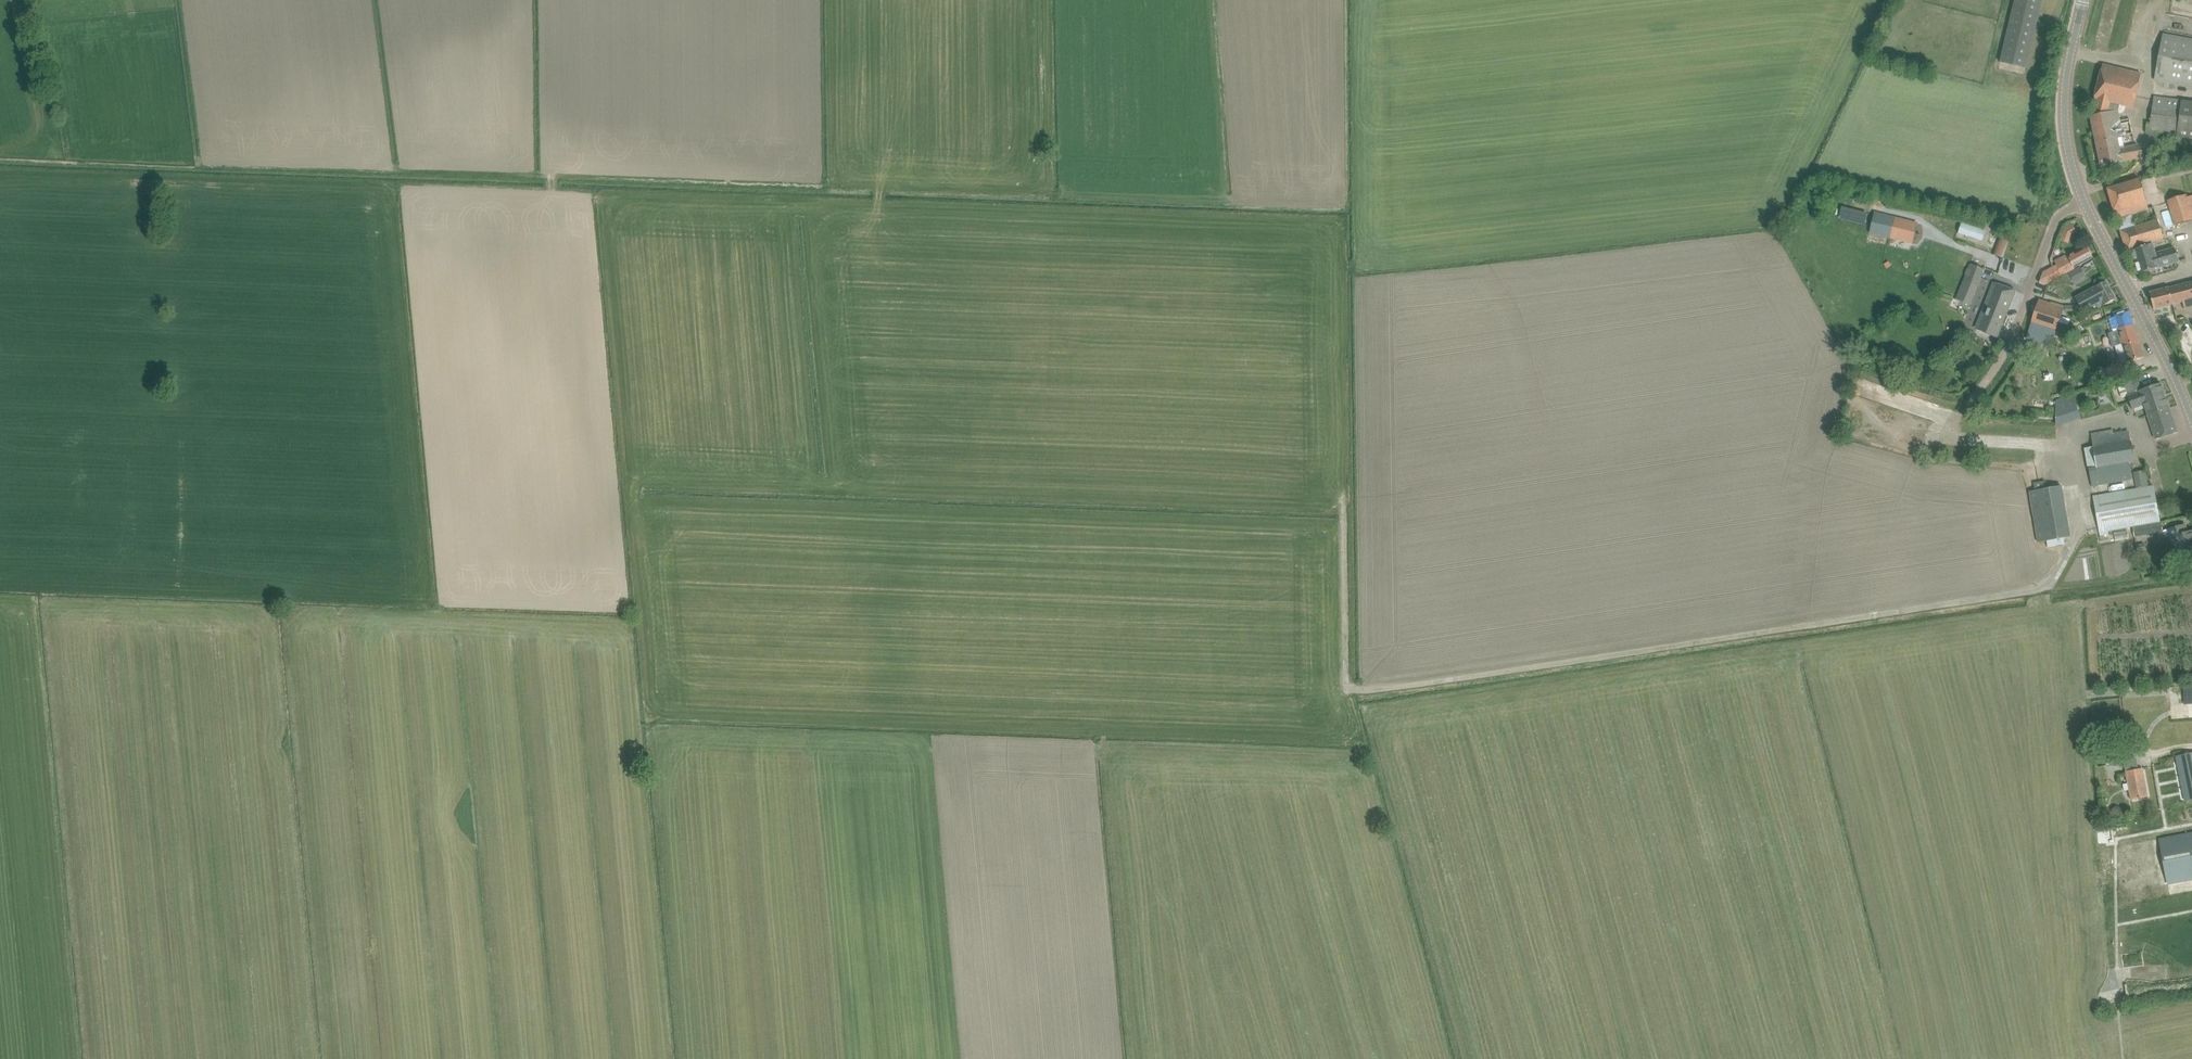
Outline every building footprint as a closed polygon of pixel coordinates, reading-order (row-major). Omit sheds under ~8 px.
[(2000,63),(2026,69),(2042,0),(2014,0),(2000,63)] [(2191,87),(2191,40),(2163,35),(2155,80),(2191,87)] [(2095,99),(2091,116),(2117,111),(2118,105),(2132,108),(2141,74),(2103,65),(2094,99),(2095,99)] [(2146,133),(2170,136),(2175,99),(2154,97),(2150,123),(2147,123),(2146,133)] [(2170,136),(2191,139),(2191,105),(2181,104),(2182,100),(2175,99),(2170,136)] [(2117,111),(2091,116),(2090,116),(2101,167),(2140,159),(2137,145),(2119,149),(2117,137),(2132,134),(2129,119),(2119,121),(2117,111)] [(2108,189),(2116,219),(2148,209),(2139,180),(2108,189)] [(2169,202),(2168,202),(2175,225),(2191,220),(2191,197),(2188,198),(2187,196),(2169,202)] [(1839,220),(1864,226),(1867,212),(1842,206),(1839,220)] [(2126,252),(2131,251),(2153,245),(2164,242),(2154,208),(2148,209),(2116,219),(2126,252)] [(1869,234),(1912,244),(1917,223),(1874,213),(1869,234)] [(1983,241),(1986,231),(1961,223),(1958,233),(1983,241)] [(2003,258),(2011,235),(2000,232),(1993,255),(2003,258)] [(2153,245),(2131,251),(2138,274),(2154,269),(2160,267),(2156,253),(2153,245)] [(2173,248),(2156,253),(2160,267),(2177,262),(2173,248)] [(2088,249),(2075,255),(2074,253),(2070,256),(2071,258),(2069,259),(2067,254),(2055,260),(2057,265),(2043,273),(2039,283),(2044,285),(2074,269),(2073,268),(2092,257),(2088,249)] [(1972,297),(1983,270),(1970,265),(1959,292),(1972,297)] [(2106,282),(2096,287),(2076,298),(2083,312),(2096,305),(2098,308),(2115,299),(2106,282)] [(1994,283),(1984,308),(1986,308),(1978,330),(1979,330),(1979,329),(1995,336),(1995,337),(1997,338),(2015,291),(1994,283)] [(2190,284),(2190,283),(2168,288),(2160,290),(2150,293),(2154,309),(2183,302),(2184,309),(2191,307),(2191,284),(2190,284)] [(2030,328),(2055,336),(2063,311),(2048,307),(2038,303),(2030,328)] [(2129,311),(2119,315),(2110,318),(2114,331),(2118,330),(2122,343),(2114,346),(2121,365),(2144,357),(2129,311)] [(2145,360),(2132,365),(2126,367),(2129,377),(2148,371),(2145,360)] [(2144,404),(2148,416),(2170,408),(2161,384),(2142,391),(2138,380),(2124,384),(2132,408),(2144,404)] [(2080,416),(2072,393),(2056,399),(2056,424),(2080,416)] [(2170,408),(2148,416),(2156,440),(2178,432),(2170,408)] [(2089,468),(2092,486),(2132,479),(2129,461),(2134,460),(2129,430),(2113,433),(2112,430),(2091,434),(2092,438),(2094,446),(2086,448),(2089,468)] [(2134,472),(2137,488),(2148,486),(2145,470),(2134,472)] [(2153,486),(2143,488),(2094,496),(2100,532),(2160,521),(2153,486)] [(2038,542),(2064,538),(2070,537),(2061,487),(2029,492),(2038,542)] [(2135,537),(2152,533),(2157,532),(2163,531),(2161,523),(2151,525),(2134,528),(2135,537)] [(2169,539),(2171,545),(2176,544),(2180,559),(2191,556),(2191,531),(2187,533),(2185,525),(2167,530),(2169,539)] [(2143,543),(2136,545),(2138,552),(2145,550),(2143,543)] [(2185,800),(2191,799),(2191,752),(2177,755),(2185,800)] [(2126,770),(2131,798),(2148,795),(2142,767),(2126,770)] [(2159,839),(2168,884),(2191,879),(2191,833),(2159,839)]
